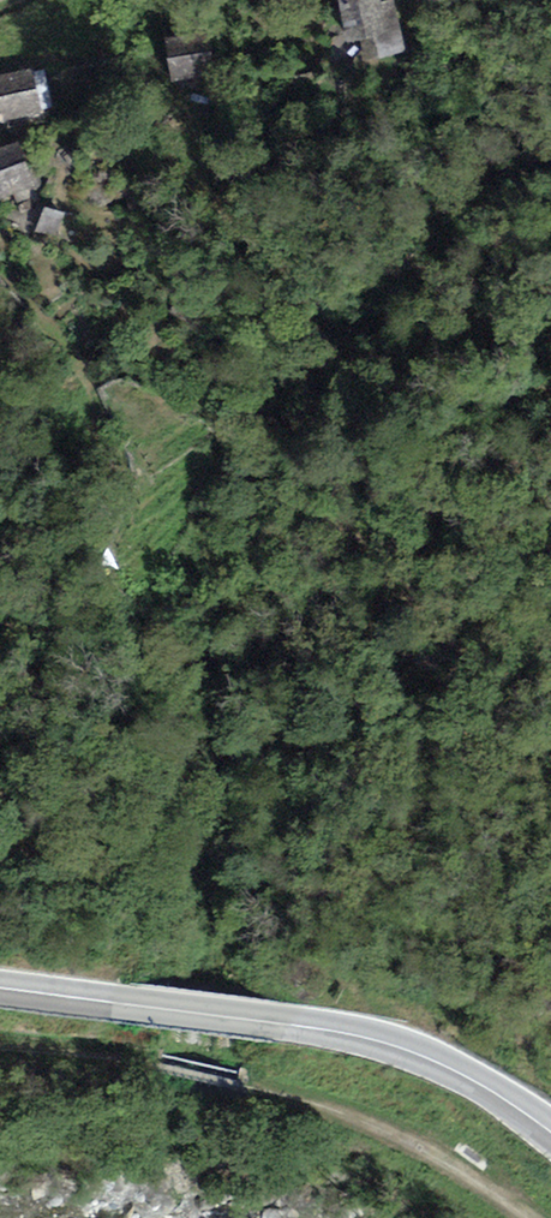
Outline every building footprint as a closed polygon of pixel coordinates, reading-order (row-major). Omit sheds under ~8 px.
[(348,43),(359,40),(364,60),(405,51),(394,0),(385,0),(381,1),(381,0),(338,0),(348,43)] [(205,31),(164,38),(171,82),(212,75),(205,31)] [(31,69),(0,76),(0,122),(40,114),(31,69)] [(18,145),(0,150),(0,195),(31,186),(18,145)] [(56,238),(64,213),(45,206),(36,231),(56,238)]
